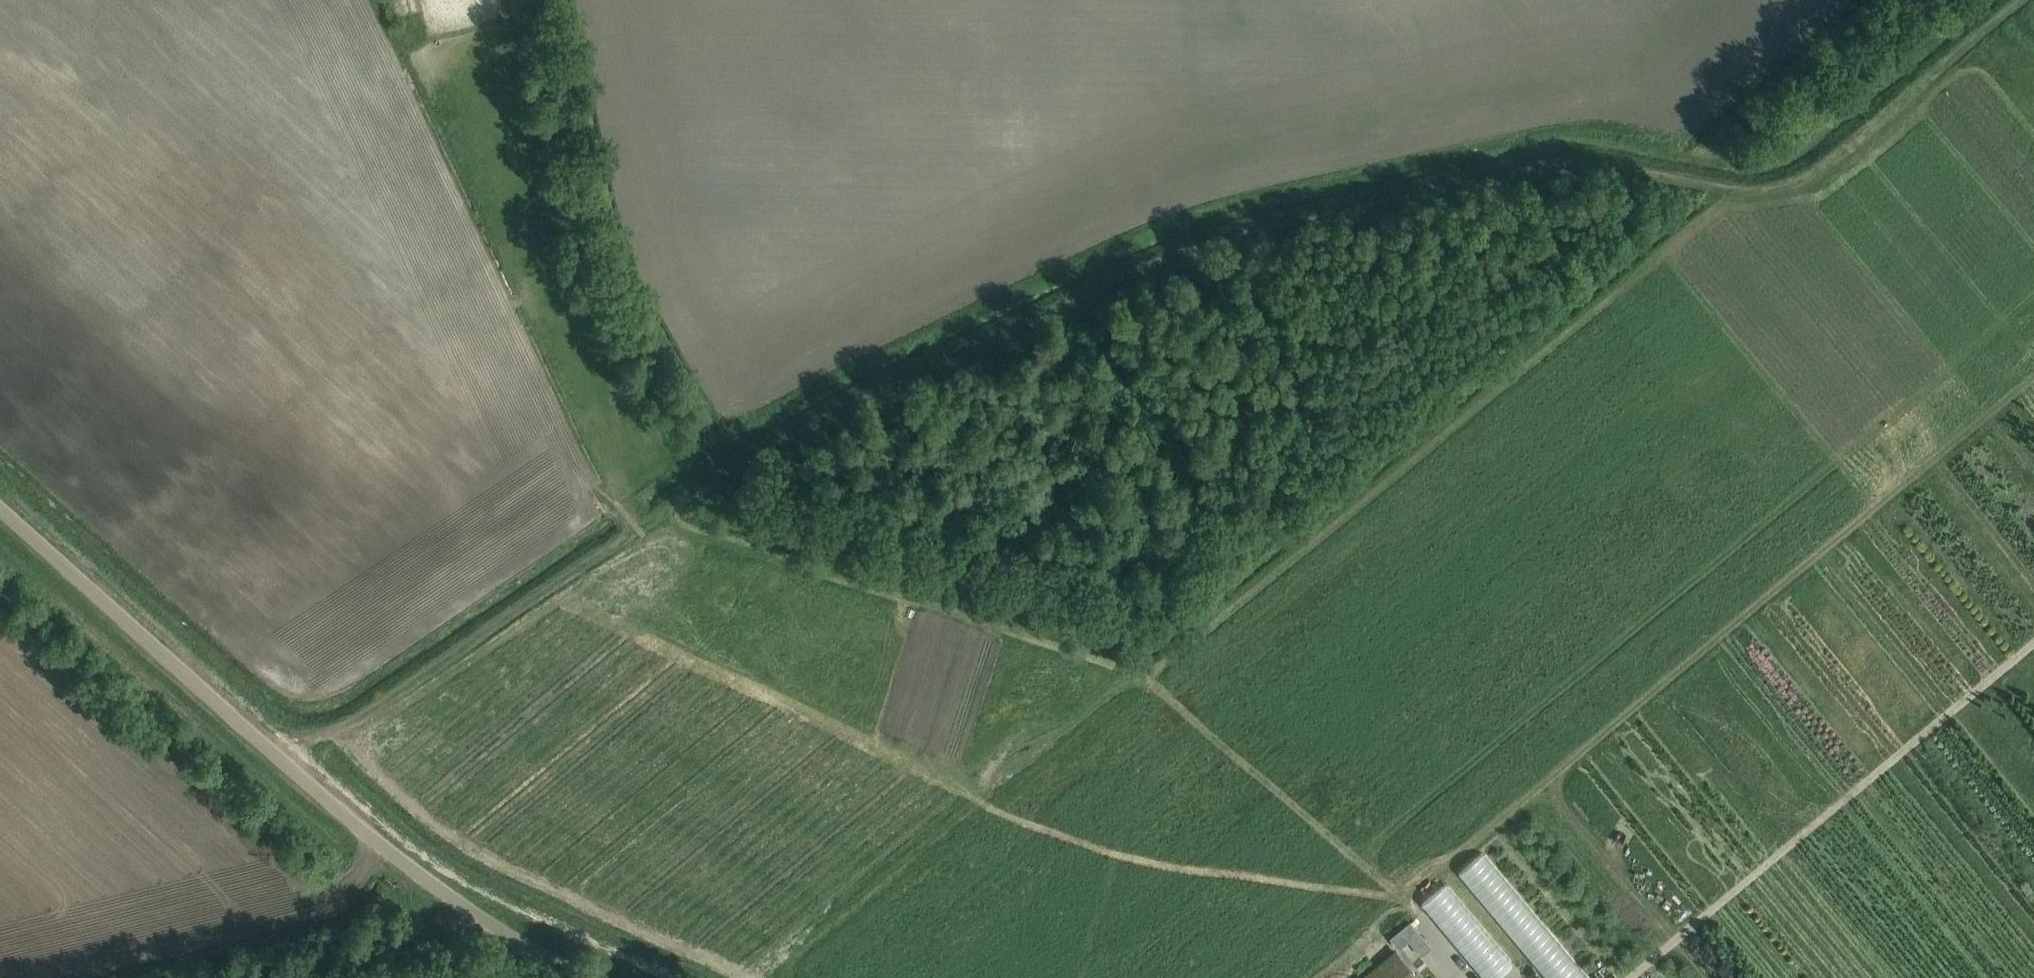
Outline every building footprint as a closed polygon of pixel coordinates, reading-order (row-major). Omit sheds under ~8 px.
[(1410,922),(1390,939),(1398,949),(1419,932),(1410,922)] [(1364,977),(1418,977),(1396,951),(1364,977)]
